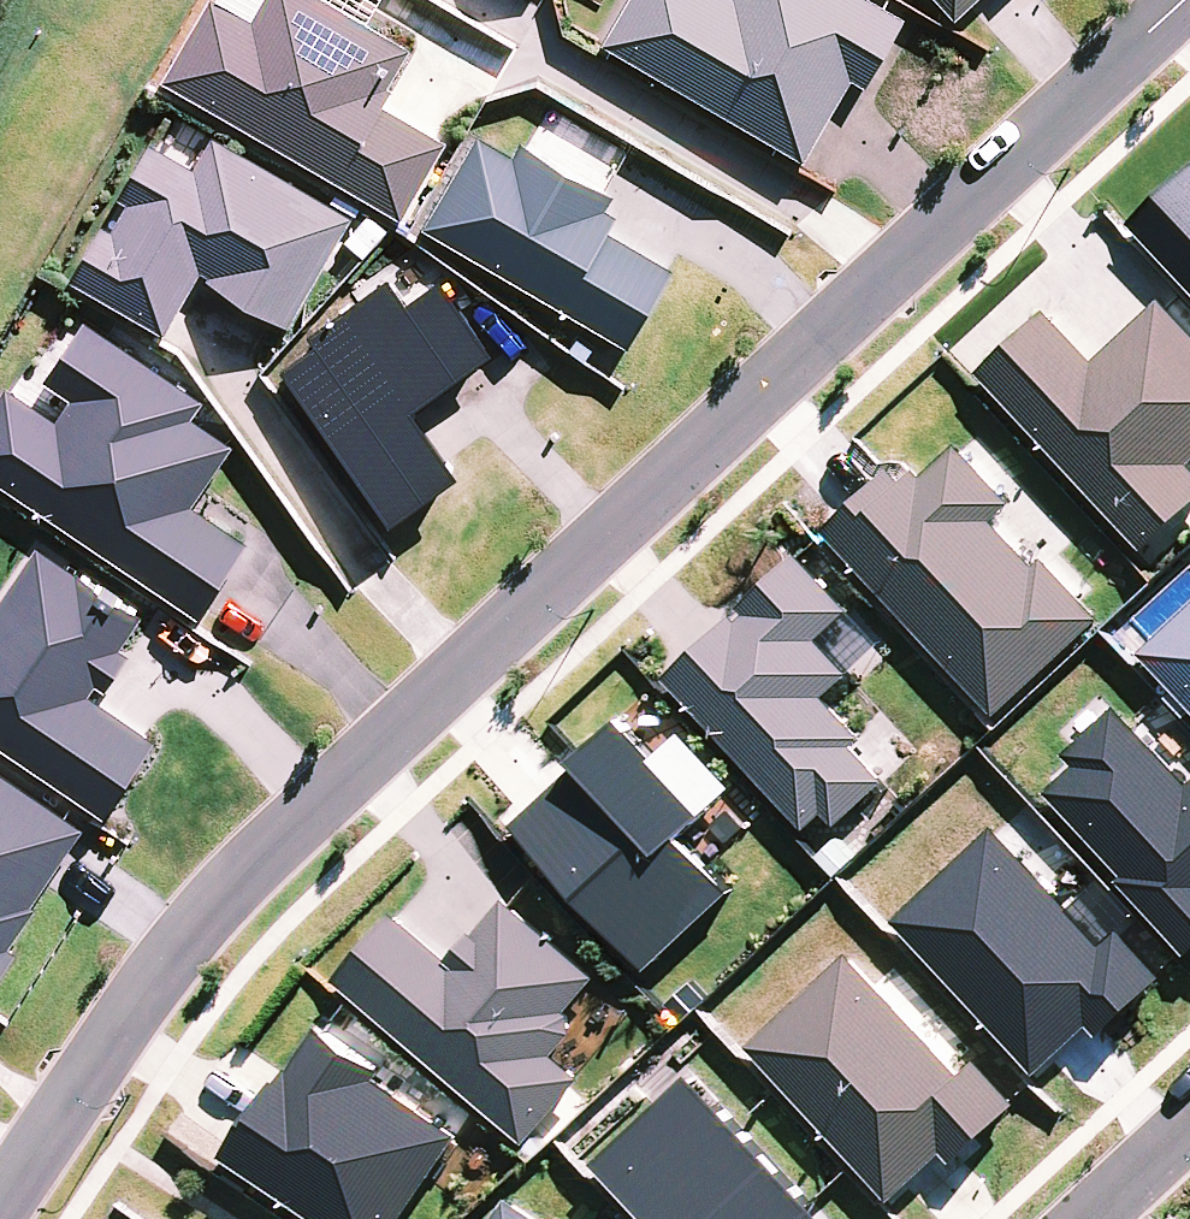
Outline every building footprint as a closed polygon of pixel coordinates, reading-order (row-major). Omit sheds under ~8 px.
[(165,81),(403,217),(447,140),(381,102),(412,49),(326,0),(265,0),(254,20),(218,0),(211,0),(165,81)] [(254,20),(265,0),(218,0),(254,20)] [(603,42),(806,159),(852,79),(866,87),(905,19),(871,0),(628,0),(603,42)] [(956,17),(975,0),(940,0),(956,17)] [(477,134),(423,226),(628,346),(674,269),(609,231),(618,217),(606,210),(615,195),(522,141),(513,156),(477,134)] [(352,216),(214,137),(196,169),(150,143),(120,195),(130,201),(114,230),(103,224),(71,278),(166,333),(202,270),(212,275),(209,280),(289,326),(352,216)] [(1131,222),(1189,286),(1189,166),(1131,222)] [(317,346),(283,370),(392,524),(460,476),(412,408),(492,352),(441,279),(407,303),(388,277),(308,334),(317,346)] [(981,373),(1144,549),(1189,507),(1189,325),(1163,297),(1096,361),(1048,309),(981,373)] [(0,396),(0,481),(199,616),(250,542),(192,503),(233,444),(192,417),(203,400),(86,320),(45,381),(72,399),(57,422),(6,387),(0,396)] [(893,467),(825,530),(998,715),(1103,617),(1045,557),(1038,564),(997,519),(1015,503),(959,444),(923,478),(913,467),(901,477),(893,467)] [(106,815),(158,739),(89,693),(96,683),(105,690),(130,653),(121,647),(142,616),(39,546),(0,602),(0,743),(106,815)] [(732,612),(663,676),(804,827),(822,810),(835,824),(884,778),(852,744),(862,735),(824,694),(882,641),(797,551),(739,606),(745,612),(738,619),(732,612)] [(1142,653),(1189,704),(1189,608),(1142,653)] [(1048,792),(1125,874),(1120,879),(1189,953),(1189,781),(1119,705),(1066,751),(1078,764),(1048,792)] [(583,764),(517,824),(649,970),(734,892),(684,838),(735,788),(683,732),(657,757),(619,717),(581,755),(577,758),(583,764)] [(0,770),(0,977),(18,951),(10,946),(37,906),(33,903),(85,827),(0,770)] [(994,826),(892,920),(1034,1071),(1088,1022),(1098,1033),(1162,973),(1119,927),(1103,942),(994,826)] [(393,910),(333,981),(526,1142),(581,1078),(553,1054),(570,1034),(569,1012),(567,1010),(596,975),(505,899),(476,933),(472,929),(448,957),(393,910)] [(852,952),(749,1046),(893,1203),(947,1152),(955,1161),(1021,1102),(980,1058),(964,1072),(852,952)] [(227,1154),(321,1218),(403,1218),(460,1136),(377,1080),(383,1072),(321,1029),(283,1084),(278,1079),(227,1154)] [(647,1218),(824,1218),(690,1073),(593,1161),(647,1218)] [(508,1195),(491,1218),(542,1218),(508,1195)]
